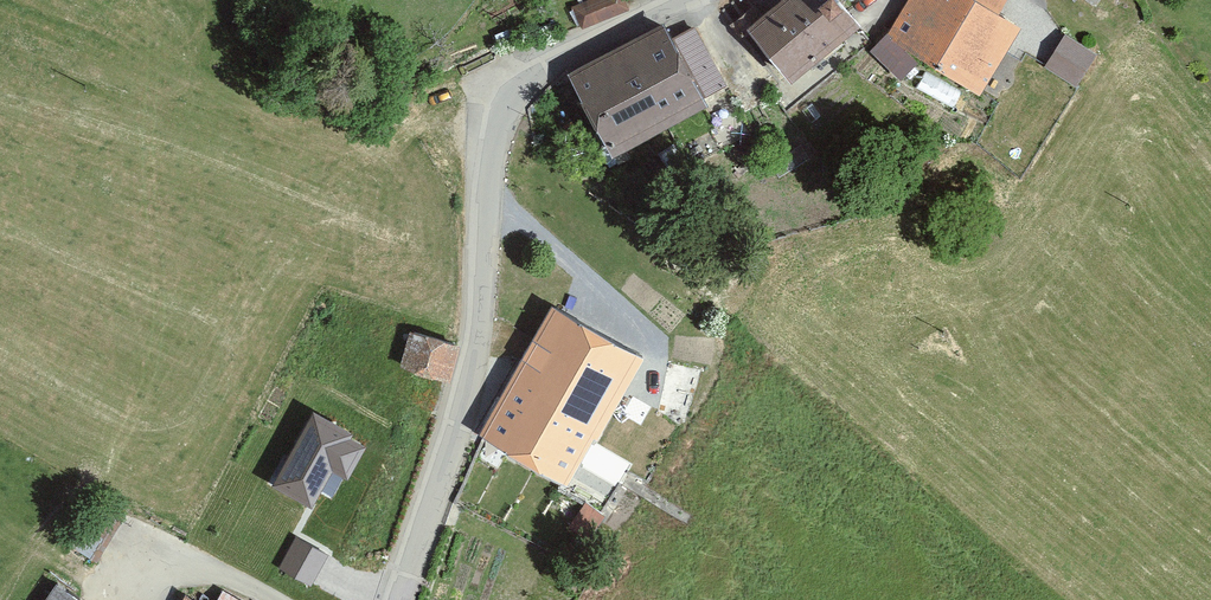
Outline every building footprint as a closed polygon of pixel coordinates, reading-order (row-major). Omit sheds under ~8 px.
[(629,0),(595,0),(579,6),(587,27),(633,8),(629,0)] [(748,34),(792,88),(861,32),(835,0),(790,0),(748,34)] [(888,38),(983,99),(1023,31),(1003,16),(1012,0),(913,0),(888,38)] [(667,27),(574,80),(616,155),(729,92),(693,29),(674,40),(667,27)] [(1101,63),(1067,42),(1049,71),(1082,92),(1101,63)] [(646,361),(556,309),(482,437),(573,489),(646,361)] [(456,349),(413,333),(400,369),(443,385),(456,349)] [(383,439),(326,407),(278,487),(324,512),(347,469),(363,478),(383,439)] [(282,563),(315,579),(331,547),(297,531),(282,563)] [(57,584),(46,599),(81,599),(57,584)] [(228,590),(222,599),(246,599),(228,590)]
